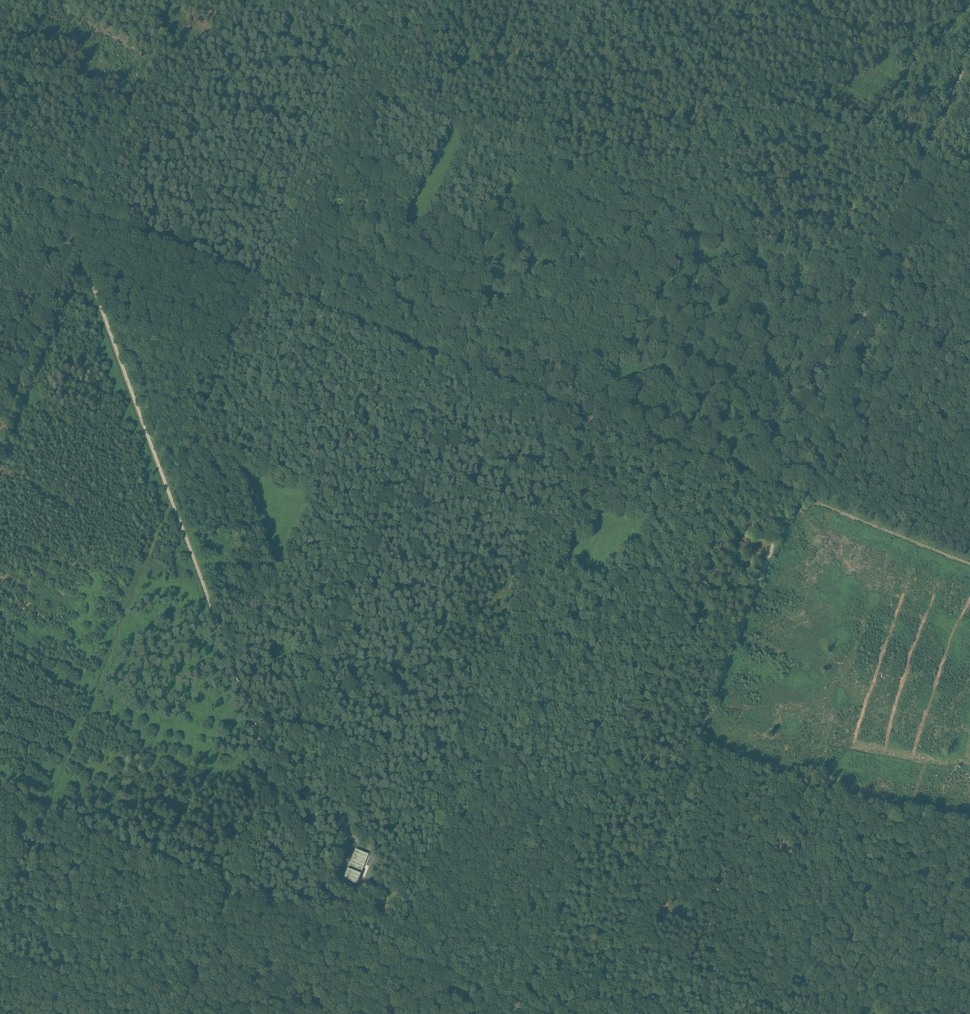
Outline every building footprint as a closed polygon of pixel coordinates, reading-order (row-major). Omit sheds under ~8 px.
[(371,853),(357,847),(344,879),(358,885),(371,853)] [(386,913),(392,909),(388,903),(382,907),(386,913)]
